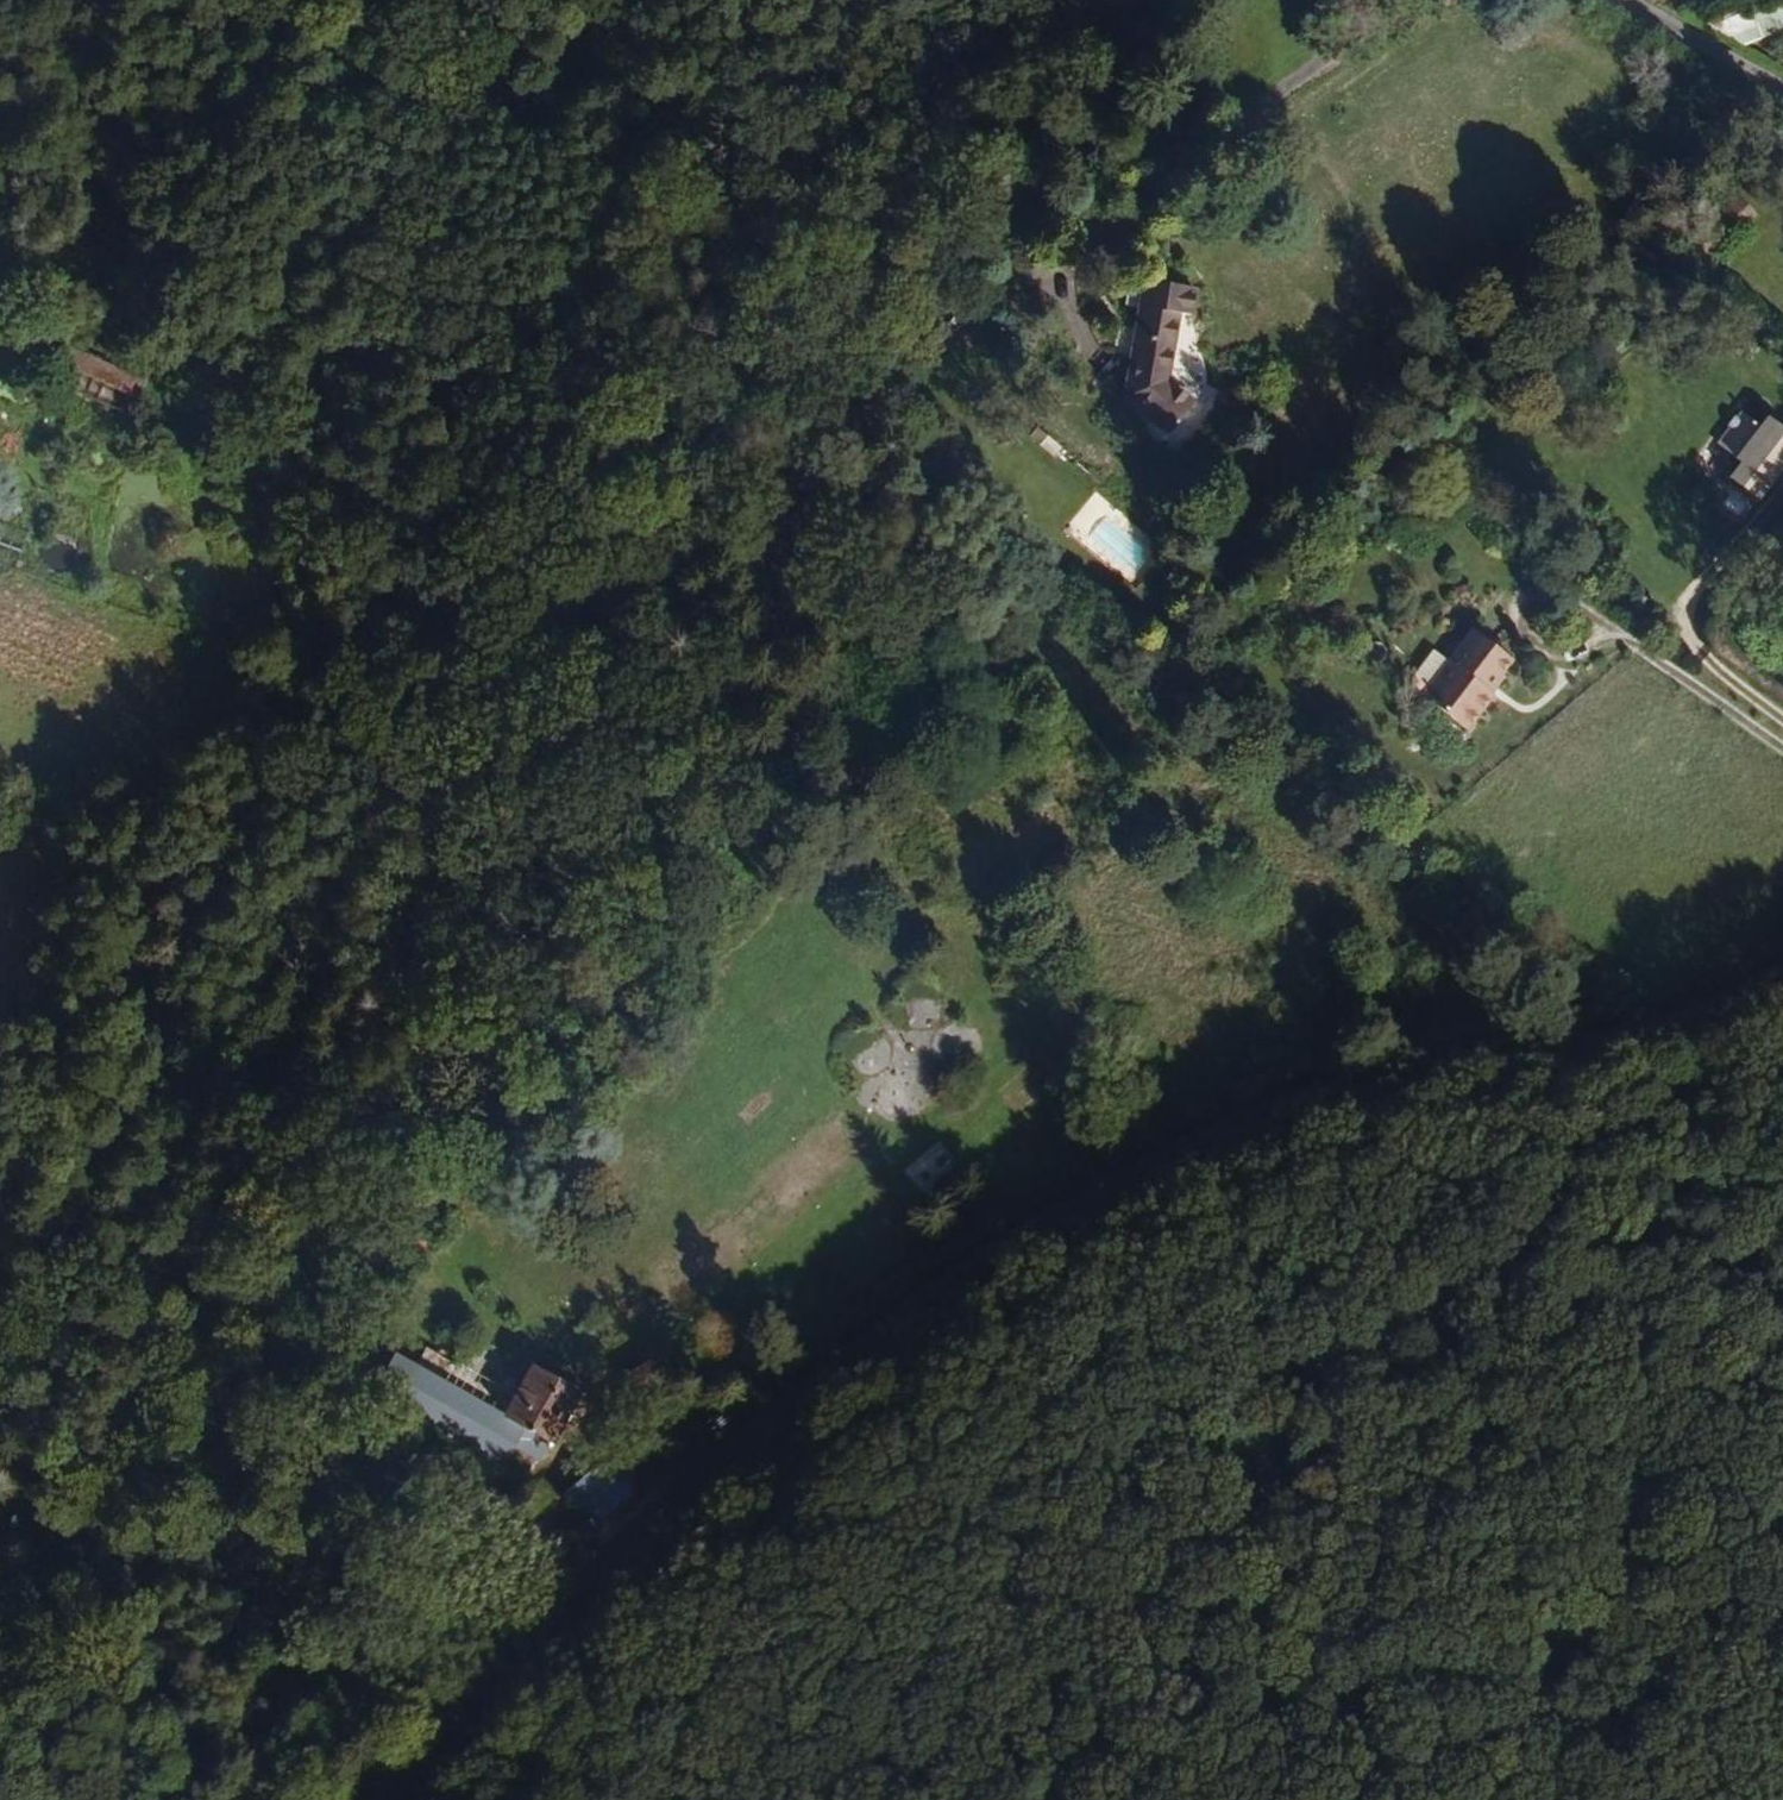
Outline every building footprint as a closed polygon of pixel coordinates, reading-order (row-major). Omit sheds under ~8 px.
[(1752,11),(1719,24),(1729,49),(1762,36),(1752,11)] [(1113,410),(1161,447),(1185,415),(1159,393),(1166,328),(1178,330),(1183,298),(1127,294),(1113,410)] [(87,399),(116,407),(121,388),(92,380),(87,399)] [(1728,469),(1751,485),(1743,499),(1771,519),(1782,502),(1782,443),(1776,438),(1771,446),(1752,433),(1728,469)] [(1470,676),(1454,666),(1433,695),(1435,703),(1489,742),(1514,708),(1509,705),(1533,671),(1493,643),(1470,676)] [(475,1348),(454,1384),(471,1393),(467,1401),(548,1448),(554,1439),(589,1460),(601,1440),(620,1448),(662,1379),(614,1351),(580,1408),(475,1348)] [(593,1497),(574,1527),(594,1539),(612,1509),(593,1497)]
